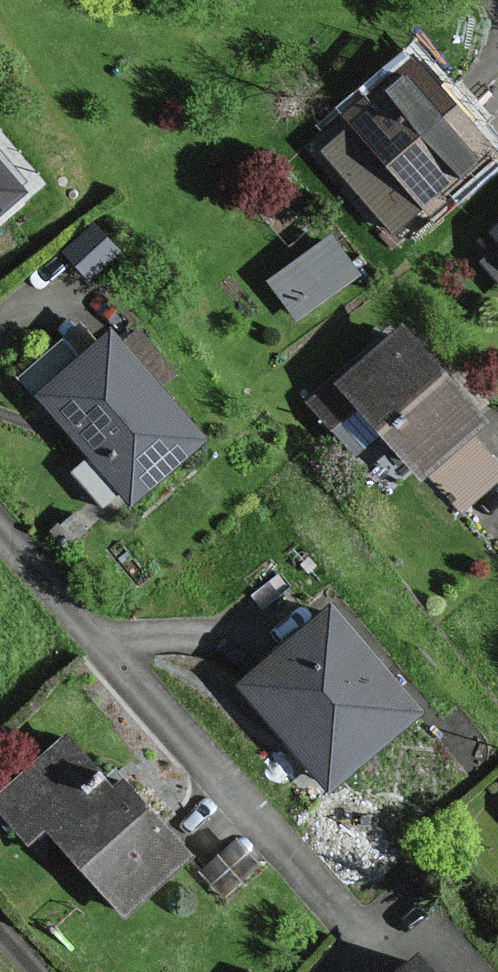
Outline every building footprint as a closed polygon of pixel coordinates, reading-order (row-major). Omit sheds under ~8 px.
[(492,156),(407,62),(339,122),(423,216),(492,156)] [(0,179),(0,210),(15,197),(0,179)] [(488,230),(497,243),(497,222),(488,230)] [(269,271),(300,314),(362,269),(330,226),(269,271)] [(109,255),(87,231),(63,254),(86,277),(109,255)] [(483,429),(398,330),(342,378),(338,373),(307,400),(331,428),(350,413),(414,488),(467,443),(483,429)] [(195,448),(103,339),(32,399),(124,508),(195,448)] [(410,718),(323,618),(239,690),(326,790),(410,718)] [(66,739),(0,794),(0,811),(28,844),(46,829),(123,922),(192,865),(118,777),(107,787),(66,739)]
